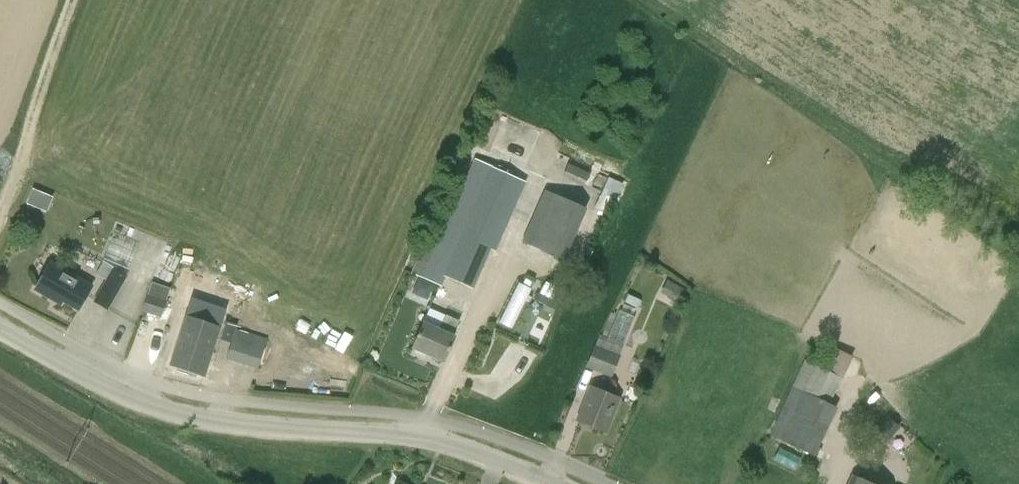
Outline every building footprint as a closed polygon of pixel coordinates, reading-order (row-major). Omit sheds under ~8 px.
[(474,158),(456,198),(447,194),(411,272),(441,286),(446,276),(473,288),(491,249),(495,251),(527,181),(474,158)] [(609,176),(601,193),(614,198),(616,200),(624,183),(609,176)] [(26,202),(45,210),(50,196),(32,189),(26,202)] [(564,260),(587,208),(544,189),(521,241),(564,260)] [(605,211),(609,203),(599,198),(595,207),(605,211)] [(78,309),(92,286),(51,262),(36,289),(50,297),(52,293),(78,309)] [(108,310),(127,275),(103,262),(96,273),(106,279),(93,301),(108,310)] [(660,292),(676,301),(683,288),(667,279),(660,292)] [(516,280),(497,321),(510,327),(529,286),(516,280)] [(142,310),(161,317),(171,287),(151,281),(142,310)] [(546,305),(555,309),(558,303),(549,299),(546,305)] [(443,360),(460,320),(430,307),(413,347),(443,360)] [(623,343),(634,315),(620,310),(609,337),(623,343)] [(205,375),(220,326),(186,314),(171,364),(205,375)] [(237,325),(226,321),(220,339),(232,342),(227,357),(258,367),(267,340),(236,329),(237,325)] [(586,367),(612,377),(620,356),(619,355),(624,344),(600,334),(595,346),(594,345),(586,367)] [(853,356),(830,345),(820,366),(804,358),(770,434),(814,456),(837,407),(830,403),(853,356)] [(606,431),(619,398),(591,387),(578,420),(606,431)] [(795,469),(801,459),(779,447),(774,458),(795,469)] [(852,475),(848,483),(872,483),(852,475)]
